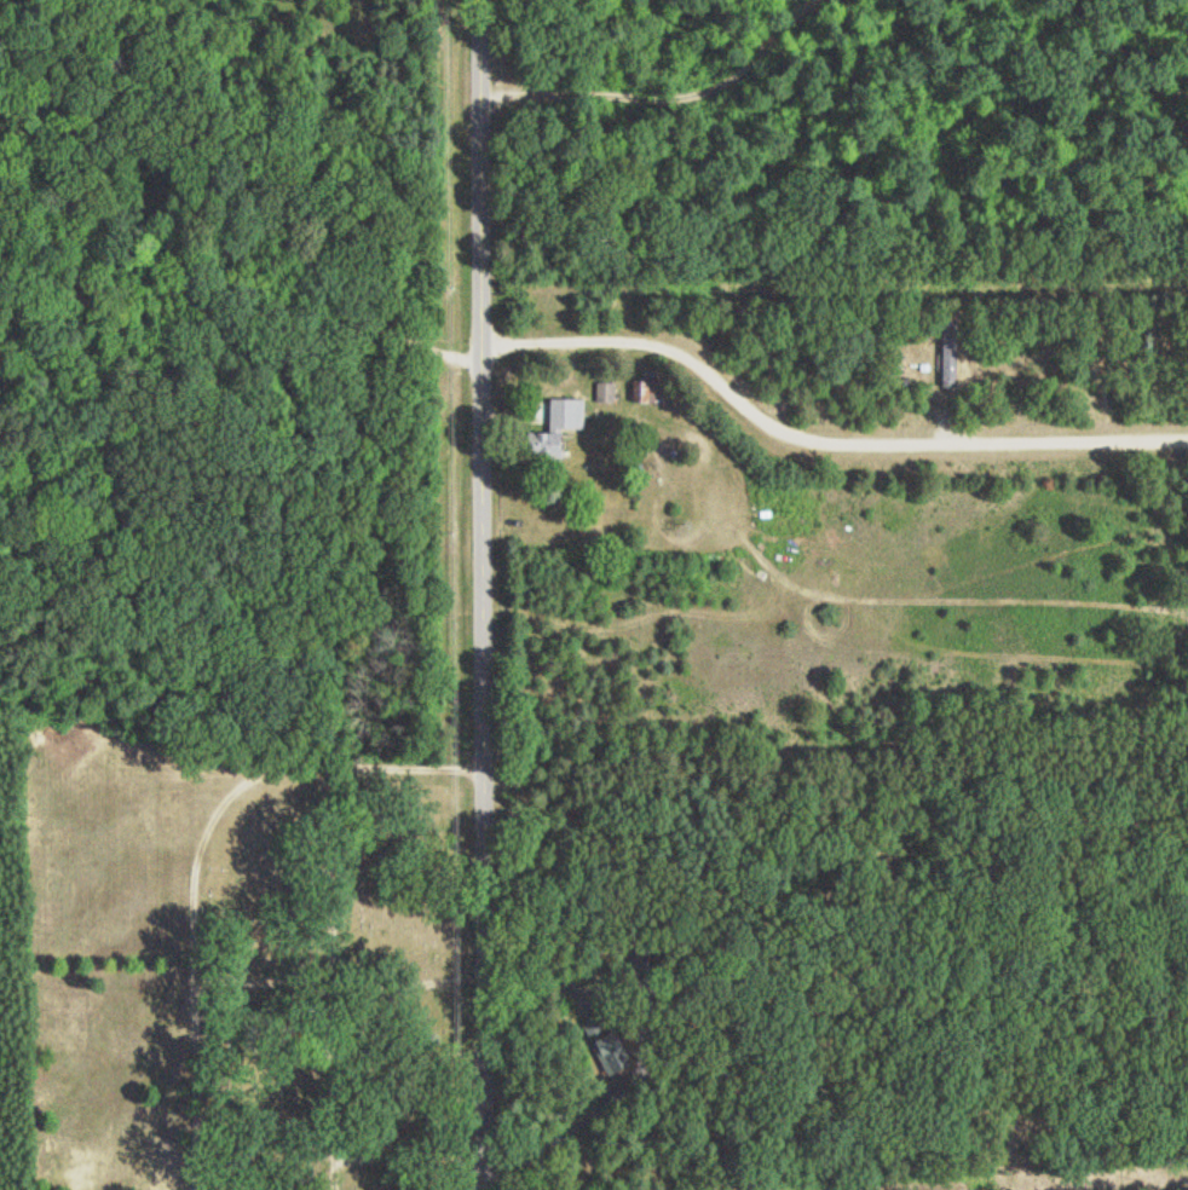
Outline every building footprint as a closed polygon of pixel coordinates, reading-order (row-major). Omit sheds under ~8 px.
[(942,331),(942,389),(961,389),(961,331),(942,331)]
